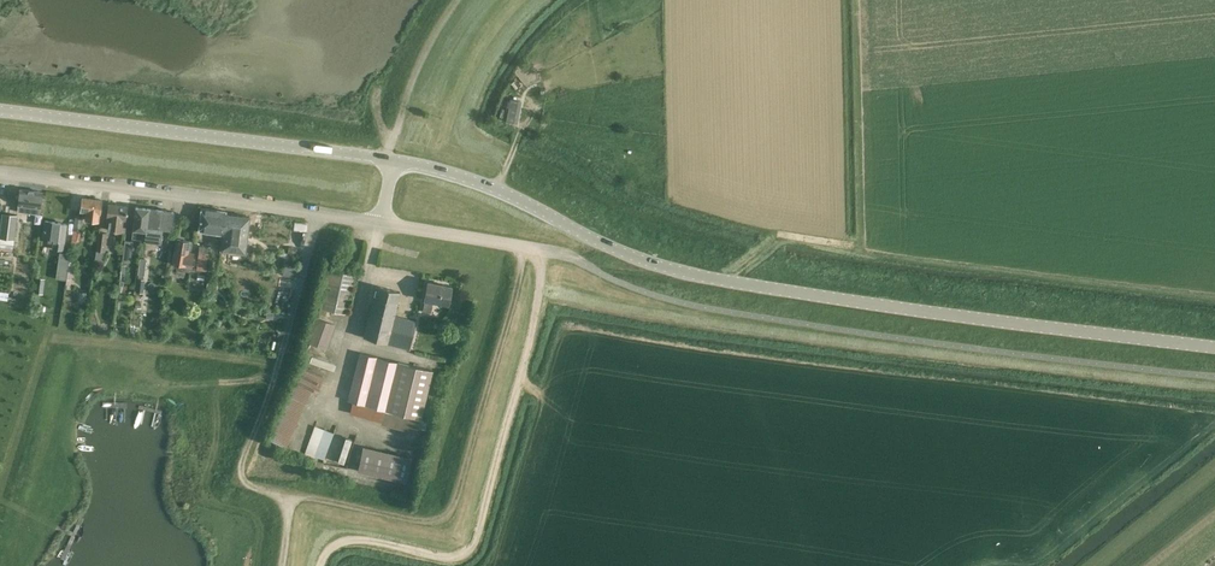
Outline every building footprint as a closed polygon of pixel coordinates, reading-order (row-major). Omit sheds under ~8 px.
[(510,99),(506,122),(515,123),(519,101),(510,99)] [(20,190),(17,212),(39,214),(42,192),(20,190)] [(82,198),(81,210),(81,211),(87,212),(86,220),(98,222),(99,214),(100,214),(101,200),(82,198)] [(108,204),(107,216),(107,218),(109,218),(108,230),(121,232),(123,220),(125,220),(125,218),(127,206),(108,204)] [(132,233),(132,239),(138,239),(143,240),(144,234),(147,209),(136,207),(134,217),(132,233)] [(225,214),(226,214),(226,211),(201,208),(198,231),(222,235),(225,214)] [(144,234),(143,240),(144,240),(144,241),(161,243),(162,229),(171,230),(173,212),(147,209),(144,234)] [(0,228),(0,238),(14,239),(17,215),(2,213),(0,228)] [(250,217),(226,214),(225,214),(222,235),(220,250),(245,253),(250,217)] [(75,215),(72,243),(79,244),(83,216),(75,215)] [(45,221),(43,233),(43,236),(49,237),(48,243),(53,244),(53,245),(53,250),(63,251),(66,224),(45,221)] [(107,233),(98,232),(97,232),(94,260),(101,261),(102,251),(105,251),(107,233)] [(177,239),(175,251),(173,263),(192,267),(194,258),(186,256),(189,242),(177,239)] [(288,253),(291,254),(295,255),(297,248),(289,247),(288,253)] [(206,271),(209,252),(199,251),(197,270),(206,271)] [(58,253),(55,279),(65,281),(69,254),(58,253)] [(283,262),(282,265),(289,266),(290,260),(290,259),(284,258),(283,262)] [(330,267),(327,278),(320,310),(346,316),(356,273),(330,267)] [(448,303),(449,298),(451,287),(427,282),(424,300),(425,300),(423,311),(430,313),(432,300),(448,303)] [(377,286),(374,298),(364,337),(409,348),(416,322),(394,316),(400,292),(377,286)] [(79,292),(78,303),(85,304),(86,293),(79,292)] [(335,325),(313,317),(305,341),(326,349),(335,325)] [(361,354),(349,402),(352,402),(349,414),(380,423),(380,424),(416,434),(432,373),(361,354)] [(301,369),(268,441),(285,448),(310,392),(316,395),(324,378),(301,369)] [(411,457),(362,446),(356,472),(405,483),(411,457)]
